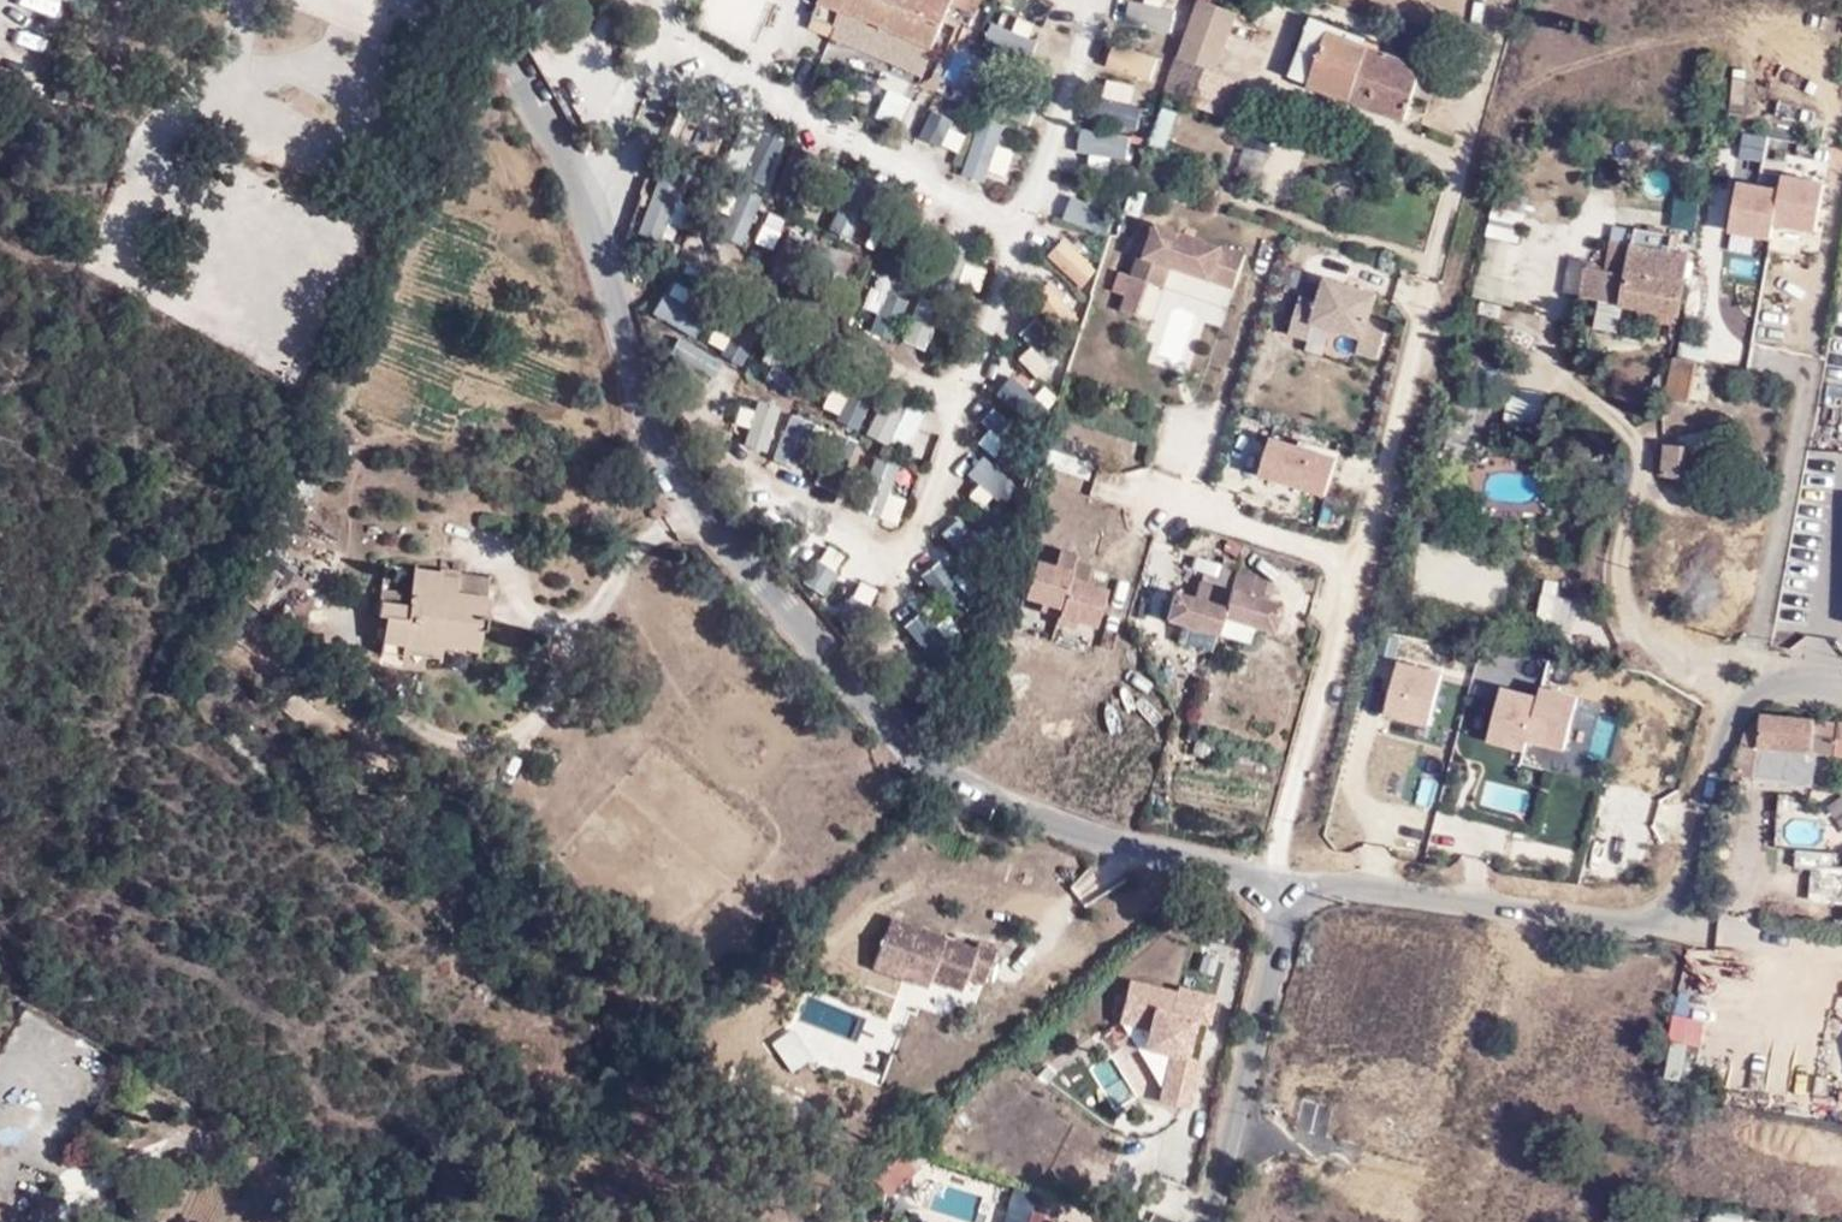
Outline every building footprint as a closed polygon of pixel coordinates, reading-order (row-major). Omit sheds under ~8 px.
[(14,3),(52,17),(58,0),(15,0),(14,3)] [(771,0),(709,0),(704,17),(762,33),(771,0)] [(813,18),(836,28),(832,37),(924,77),(955,0),(821,0),(813,18)] [(1173,0),(1136,0),(1132,22),(1167,29),(1173,0)] [(1221,65),(1239,14),(1210,3),(1211,0),(1199,0),(1164,93),(1226,118),(1238,81),(1218,73),(1221,65)] [(1257,13),(1275,20),(1282,0),(1261,0),(1257,13)] [(809,27),(832,37),(836,28),(813,18),(809,27)] [(1358,37),(1309,19),(1291,78),(1351,102),(1406,121),(1415,96),(1431,101),(1437,82),(1421,76),(1424,69),(1355,45),(1358,37)] [(1152,80),(1159,55),(1112,41),(1105,66),(1152,80)] [(1241,73),(1221,65),(1218,73),(1238,81),(1241,73)] [(1117,81),(1106,119),(1135,127),(1141,106),(1129,103),(1134,86),(1117,81)] [(1031,122),(1038,99),(993,87),(987,109),(1031,122)] [(937,150),(957,113),(932,100),(913,137),(937,150)] [(1160,105),(1149,145),(1167,149),(1178,110),(1160,105)] [(987,182),(1006,125),(982,117),(963,174),(987,182)] [(1077,149),(1126,160),(1131,136),(1082,125),(1077,149)] [(1781,187),(1776,222),(1817,232),(1826,179),(1786,170),(1781,187)] [(657,172),(636,234),(659,242),(681,180),(657,172)] [(1781,187),(1741,178),(1730,229),(1774,241),(1776,222),(1781,187)] [(737,190),(718,234),(740,243),(759,200),(737,190)] [(1074,194),(1064,215),(1104,235),(1115,213),(1074,194)] [(1246,256),(1157,226),(1147,257),(1140,254),(1132,277),(1149,283),(1163,288),(1171,266),(1235,288),(1246,256)] [(1612,242),(1606,270),(1685,284),(1690,257),(1672,253),(1675,238),(1636,230),(1633,246),(1612,242)] [(1045,255),(1078,287),(1097,268),(1064,236),(1045,255)] [(1685,284),(1606,270),(1583,266),(1577,297),(1638,308),(1679,315),(1685,284)] [(1137,317),(1149,283),(1132,277),(1121,312),(1137,317)] [(1369,319),(1377,295),(1326,280),(1319,303),(1301,297),(1289,334),(1309,341),(1314,324),(1361,338),(1357,352),(1378,359),(1389,325),(1369,319)] [(895,328),(906,300),(882,290),(870,318),(895,328)] [(1037,312),(1058,324),(1071,304),(1050,291),(1037,312)] [(662,295),(654,313),(695,332),(703,314),(662,295)] [(926,349),(938,302),(915,296),(903,344),(926,349)] [(1679,315),(1638,308),(1636,319),(1677,325),(1679,315)] [(723,356),(741,363),(751,337),(732,330),(723,356)] [(1055,356),(1038,337),(1018,356),(1036,375),(1055,356)] [(1673,372),(1667,399),(1689,404),(1698,363),(1676,358),(1673,372)] [(1032,411),(1045,387),(1029,378),(1016,402),(1032,411)] [(836,419),(860,426),(872,387),(849,379),(836,419)] [(1508,421),(1546,422),(1547,388),(1508,387),(1508,421)] [(903,450),(922,414),(883,395),(865,431),(903,450)] [(766,451),(780,404),(756,398),(743,445),(766,451)] [(772,456),(794,465),(812,420),(790,411),(772,456)] [(1334,454),(1274,434),(1261,475),(1323,495),(1334,454)] [(1696,481),(1699,449),(1666,445),(1663,477),(1696,481)] [(1720,452),(1699,449),(1696,481),(1716,483),(1720,452)] [(993,493),(1008,474),(982,453),(967,472),(993,493)] [(895,519),(902,497),(887,492),(897,463),(872,455),(854,505),(895,519)] [(957,515),(938,531),(955,551),(974,535),(957,515)] [(826,591),(842,550),(823,543),(807,584),(826,591)] [(1074,566),(1038,555),(1025,599),(1060,611),(1071,575),(1074,566)] [(452,641),(480,645),(487,596),(458,592),(459,578),(439,575),(440,572),(415,569),(412,594),(411,604),(380,601),(378,617),(386,618),(383,644),(407,647),(408,635),(435,638),(434,646),(451,648),(452,641)] [(1261,600),(1266,582),(1235,573),(1230,591),(1222,617),(1271,632),(1279,605),(1261,600)] [(458,592),(487,596),(489,578),(460,574),(459,578),(458,592)] [(1107,586),(1071,575),(1060,611),(1094,623),(1107,586)] [(255,599),(237,581),(230,590),(250,605),(255,599)] [(1222,617),(1230,591),(1199,581),(1193,600),(1174,594),(1167,620),(1217,635),(1222,617)] [(1578,592),(1544,584),(1536,617),(1570,626),(1578,592)] [(382,590),(380,601),(411,604),(412,594),(382,590)] [(479,657),(480,645),(452,641),(451,648),(434,646),(435,638),(408,635),(407,647),(479,657)] [(1026,637),(1021,657),(1077,671),(1082,651),(1026,637)] [(1446,670),(1403,658),(1385,716),(1431,729),(1446,670)] [(1530,739),(1541,693),(1503,683),(1489,741),(1527,752),(1530,739)] [(1580,694),(1543,683),(1541,693),(1530,739),(1565,749),(1580,694)] [(280,709),(320,737),(333,719),(293,691),(280,709)] [(1760,720),(1741,732),(1736,776),(1760,779),(1764,750),(1823,758),(1841,761),(1841,731),(1760,720)] [(1764,750),(1760,779),(1819,785),(1823,758),(1764,750)] [(1822,894),(1840,894),(1840,873),(1822,873),(1822,894)] [(892,918),(892,919),(873,968),(928,989),(931,980),(961,993),(967,978),(983,985),(996,951),(978,944),(976,950),(892,918)] [(1155,1005),(1173,1010),(1179,989),(1132,979),(1119,1022),(1149,1029),(1155,1005)] [(1676,1011),(1710,1019),(1717,991),(1682,982),(1676,1011)] [(1217,994),(1180,985),(1179,989),(1173,1010),(1199,1017),(1210,1019),(1217,994)] [(1173,1010),(1155,1005),(1149,1029),(1146,1044),(1172,1053),(1173,1051),(1190,1056),(1199,1017),(1173,1010)] [(1172,1053),(1159,1101),(1191,1109),(1202,1060),(1190,1056),(1173,1051),(1172,1053)] [(1741,1213),(1712,1209),(1710,1221),(1739,1221),(1741,1213)]
